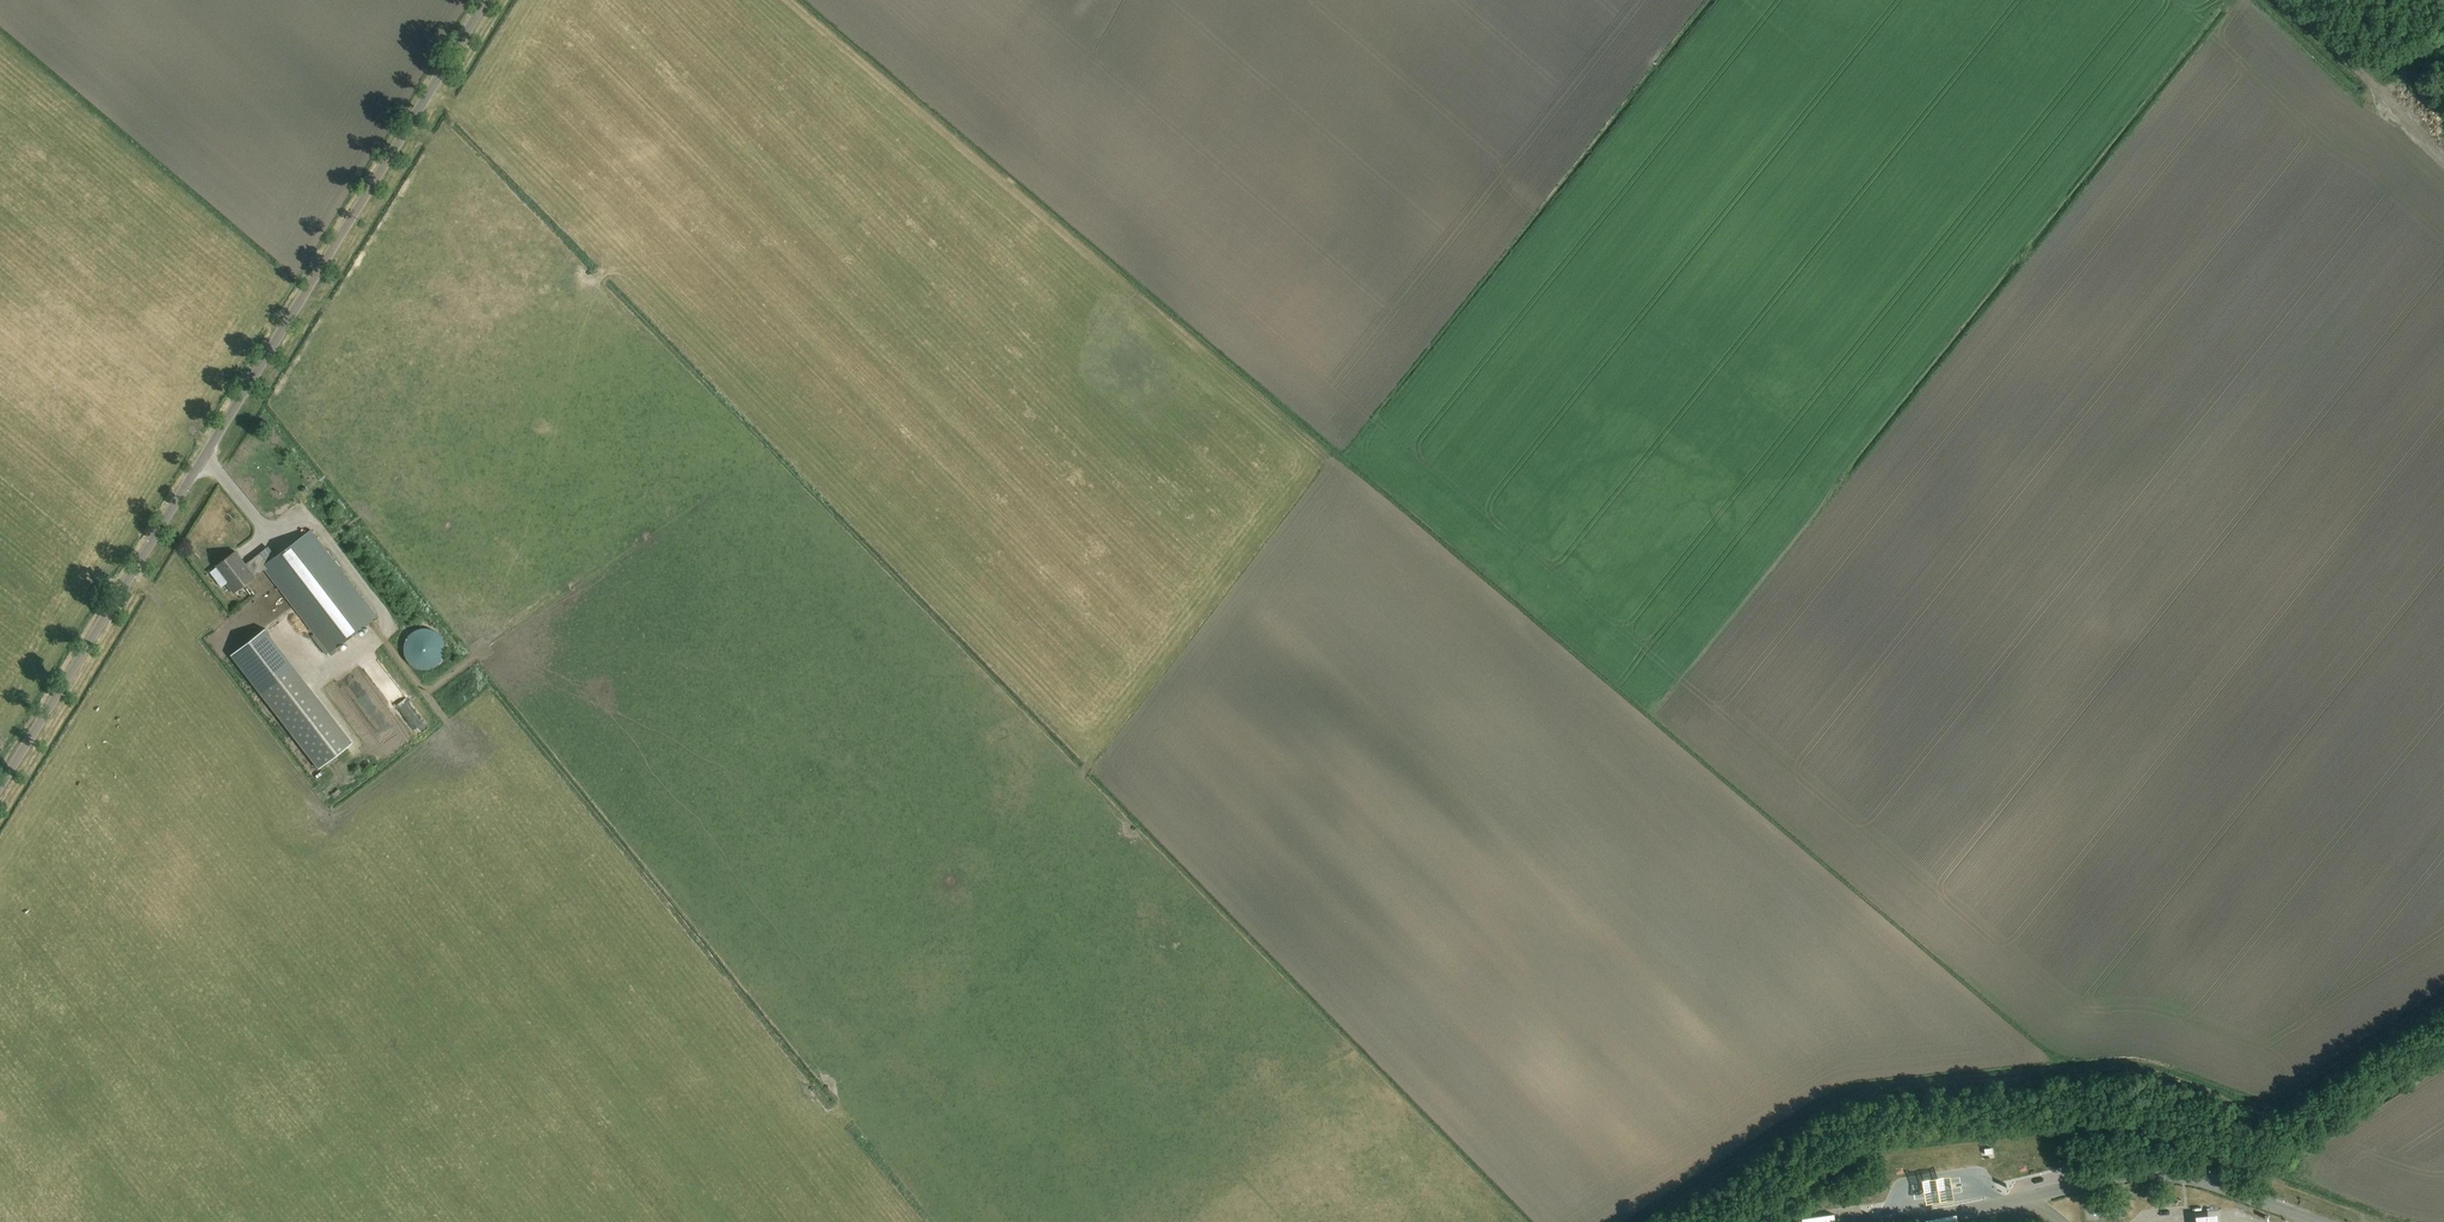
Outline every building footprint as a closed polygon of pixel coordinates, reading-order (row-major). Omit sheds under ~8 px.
[(377,617),(311,530),(267,563),(260,554),(246,564),(236,551),(217,565),(229,582),(227,584),(234,593),(265,569),(329,653),(377,617)] [(289,632),(304,652),(312,646),(297,626),(289,632)] [(442,660),(445,651),(444,642),(439,634),(431,629),(422,628),(413,632),(407,638),(404,647),(405,656),(410,664),(418,668),(427,669),(436,666),(442,660)] [(265,629),(231,655),(318,769),(352,743),(265,629)] [(391,706),(414,738),(425,731),(402,698),(391,706)]
